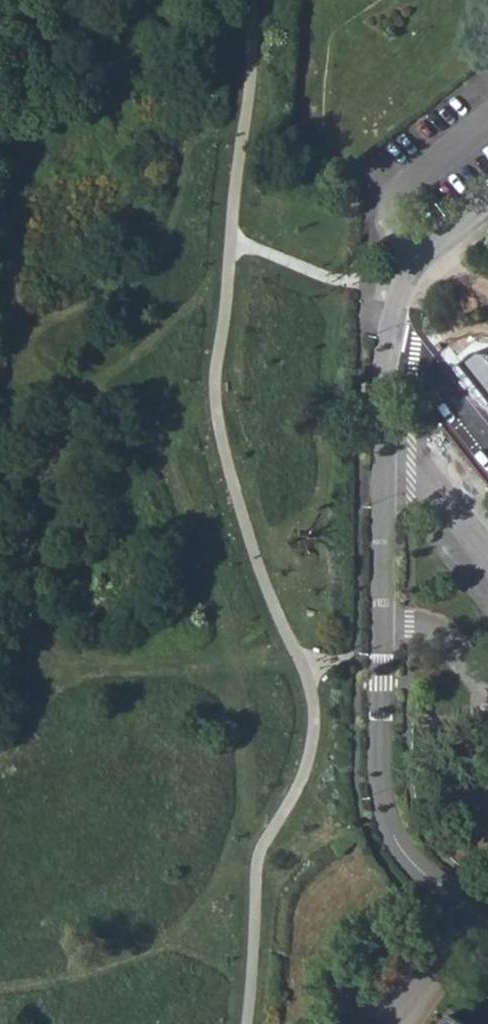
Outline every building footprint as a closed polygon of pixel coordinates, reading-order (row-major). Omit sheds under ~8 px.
[(479,354),(470,362),(487,385),(487,354),(479,354)]
